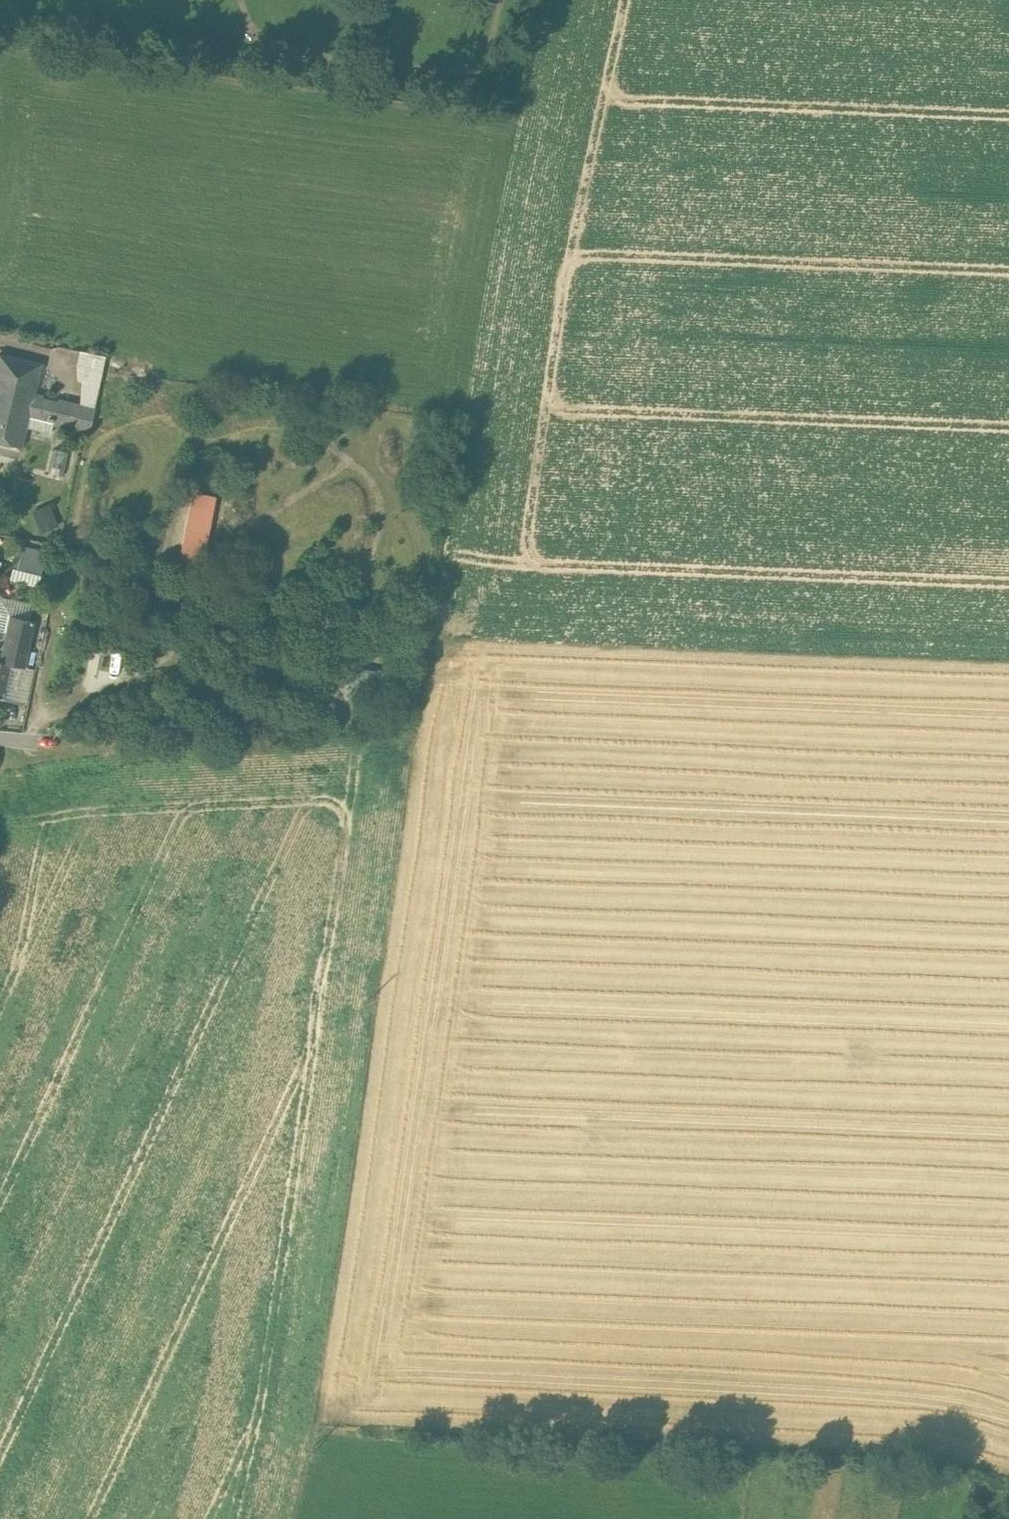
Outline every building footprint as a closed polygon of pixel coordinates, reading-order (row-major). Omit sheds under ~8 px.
[(95,432),(100,405),(108,364),(89,360),(82,401),(40,393),(47,355),(3,347),(0,363),(0,436),(31,441),(35,421),(95,432)] [(204,553),(216,494),(191,489),(180,549),(204,553)] [(53,505),(35,509),(40,530),(58,525),(53,505)] [(38,584),(44,547),(20,544),(15,580),(38,584)] [(15,609),(0,690),(0,702),(26,706),(43,615),(15,609)]
